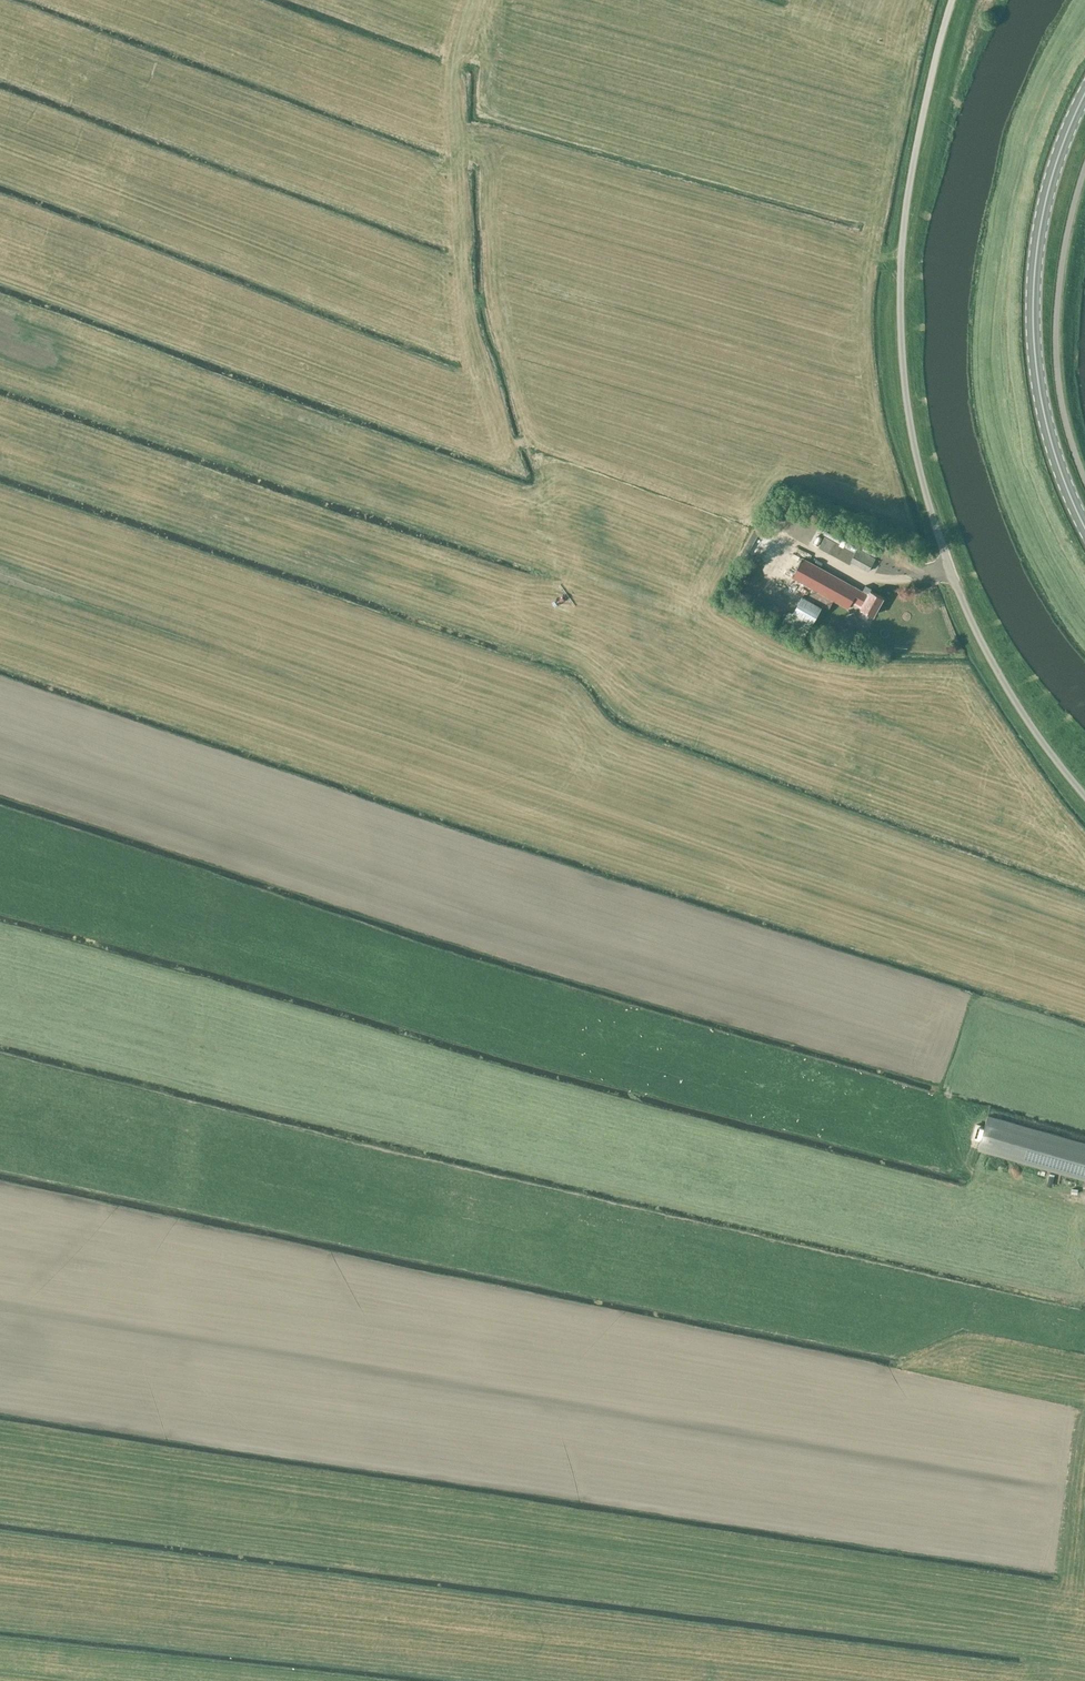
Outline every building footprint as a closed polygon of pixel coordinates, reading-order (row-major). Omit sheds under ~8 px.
[(787,519),(782,522),(788,535),(794,533),(787,519)] [(875,559),(857,548),(855,552),(825,536),(819,546),(849,563),(851,561),(868,571),(875,559)] [(829,608),(833,600),(848,608),(852,599),(862,605),(861,607),(874,614),(883,597),(870,590),(868,594),(801,557),(791,576),(792,577),(787,585),(829,608)] [(793,611),(813,622),(822,606),(802,594),(793,611)] [(846,614),(851,626),(858,623),(854,612),(846,614)] [(988,1115),(978,1149),(1084,1180),(1084,1142),(988,1115)]
